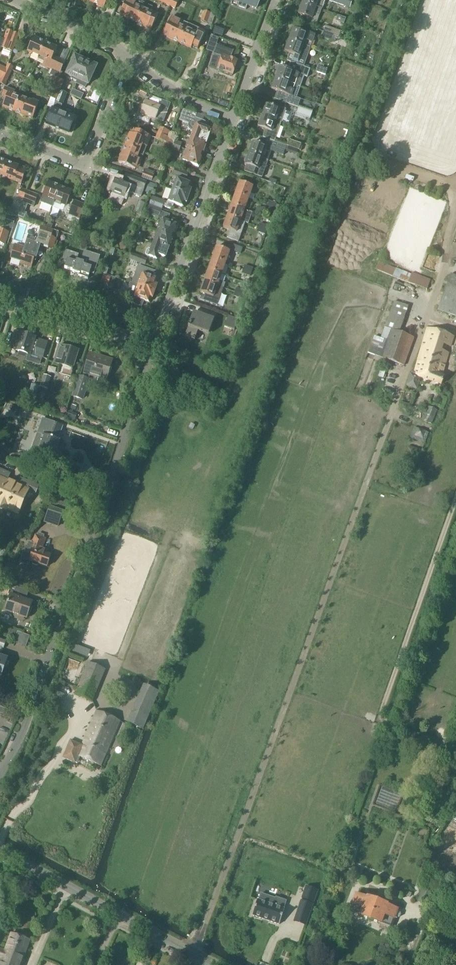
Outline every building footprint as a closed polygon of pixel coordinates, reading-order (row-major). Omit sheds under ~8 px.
[(92,4),(104,9),(108,0),(94,0),(92,4)] [(129,6),(124,18),(135,23),(144,5),(133,0),(120,0),(119,2),(129,6)] [(169,7),(175,9),(179,0),(173,0),(169,7)] [(233,2),(238,3),(237,7),(246,10),(247,7),(256,10),(259,0),(234,0),(233,2)] [(318,8),(317,10),(319,10),(319,9),(321,10),(325,0),(303,0),(302,3),(316,8),(316,7),(318,8)] [(135,23),(147,29),(148,28),(151,30),(158,15),(151,12),(153,7),(145,3),(144,5),(135,23)] [(316,8),(302,3),(298,14),(312,20),(314,15),(319,17),(321,10),(319,9),(319,10),(317,10),(318,8),(316,7),(316,8)] [(215,15),(205,11),(201,21),(211,25),(215,15)] [(188,25),(188,24),(171,16),(162,36),(179,43),(188,25)] [(338,16),(337,16),(335,22),(344,24),(346,19),(338,16)] [(188,25),(179,43),(191,49),(200,29),(189,24),(188,25)] [(341,32),(325,26),(323,32),(339,38),(341,32)] [(7,30),(3,40),(10,43),(14,33),(7,30)] [(307,34),(293,30),(289,41),(310,48),(315,35),(307,33),(307,34)] [(321,38),(337,43),(339,38),(323,32),(321,38)] [(14,33),(10,43),(16,45),(19,35),(14,33)] [(222,40),(212,36),(207,51),(213,53),(216,47),(219,48),(222,40)] [(27,53),(32,56),(32,55),(39,58),(45,43),(33,38),(27,53)] [(1,48),(13,52),(16,45),(10,43),(3,40),(0,39),(0,51),(1,48)] [(285,52),(293,55),(290,63),(310,70),(310,69),(301,66),(307,48),(310,49),(310,48),(289,41),(285,52)] [(50,75),(52,76),(48,86),(54,88),(58,79),(66,61),(54,55),(57,49),(45,43),(39,58),(45,61),(42,67),(52,71),(50,75)] [(212,56),(208,67),(232,76),(237,61),(230,58),(231,55),(224,52),(222,59),(212,56)] [(66,75),(71,77),(71,79),(76,82),(85,62),(85,61),(85,59),(81,57),(80,59),(75,57),(66,75)] [(76,82),(82,85),(83,83),(88,85),(96,67),(91,64),(92,62),(88,61),(86,62),(85,62),(76,82)] [(275,78),(298,87),(300,87),(304,76),(307,78),(310,70),(290,63),(287,70),(279,67),(275,78)] [(6,68),(3,74),(9,77),(14,67),(7,65),(6,68)] [(317,66),(315,72),(325,75),(327,70),(317,66)] [(0,80),(0,84),(5,86),(9,77),(3,74),(0,80)] [(271,90),(280,93),(277,100),(297,107),(300,99),(294,97),(298,87),(275,78),(271,90)] [(64,81),(58,79),(54,88),(60,91),(64,81)] [(44,96),(50,98),(54,88),(48,86),(44,96)] [(20,97),(14,95),(15,92),(5,88),(1,97),(5,99),(2,107),(14,112),(20,97)] [(56,100),(60,91),(54,88),(50,98),(56,100)] [(70,95),(81,100),(84,95),(73,90),(70,95)] [(26,100),(20,97),(14,112),(33,119),(39,102),(32,100),(32,101),(27,99),(26,100)] [(140,115),(141,115),(139,121),(148,124),(150,118),(155,120),(157,114),(160,114),(162,113),(164,109),(160,107),(160,106),(145,101),(140,115)] [(61,106),(55,103),(53,109),(52,109),(46,125),(69,133),(75,118),(59,112),(61,106)] [(274,108),(266,105),(262,116),(281,123),(286,109),(274,105),(274,108)] [(312,112),(298,108),(296,114),(310,118),(312,112)] [(196,115),(183,110),(179,121),(188,124),(187,125),(187,126),(187,127),(188,128),(188,129),(189,130),(190,131),(191,132),(192,132),(190,139),(207,145),(207,144),(206,144),(209,135),(206,134),(207,130),(206,129),(206,127),(207,125),(206,124),(206,123),(205,122),(202,121),(195,118),(196,115)] [(258,127),(269,131),(268,133),(277,136),(281,123),(262,116),(258,127)] [(170,132),(159,128),(157,133),(168,137),(170,132)] [(132,135),(130,134),(125,146),(144,153),(151,137),(134,130),(132,135)] [(155,139),(164,142),(162,148),(168,151),(173,140),(168,138),(168,137),(157,133),(155,139)] [(264,138),(261,146),(252,143),(248,154),(267,161),(271,151),(283,156),(286,146),(264,138)] [(207,145),(190,139),(186,150),(202,155),(203,151),(204,152),(206,148),(207,145)] [(286,146),(299,150),(301,144),(289,140),(286,146)] [(125,164),(124,165),(138,171),(139,166),(144,153),(125,146),(119,163),(122,164),(122,163),(125,164)] [(202,155),(186,150),(182,161),(199,167),(201,163),(201,160),(201,159),(202,155)] [(262,178),(268,161),(267,161),(248,154),(248,156),(246,156),(244,162),(245,163),(244,165),(246,166),(244,172),(262,178)] [(15,183),(17,183),(16,184),(21,186),(27,171),(18,168),(19,167),(6,162),(1,177),(7,180),(14,183),(15,183)] [(175,169),(174,172),(173,175),(186,180),(188,174),(175,169)] [(142,178),(153,182),(155,176),(144,172),(142,178)] [(110,193),(110,194),(107,200),(121,206),(124,200),(127,192),(141,197),(147,183),(126,175),(122,183),(115,180),(110,193)] [(191,185),(175,179),(171,190),(189,197),(191,190),(190,189),(191,185)] [(239,182),(235,194),(249,199),(253,200),(254,196),(251,194),(253,187),(239,182)] [(48,183),(42,198),(40,203),(52,207),(55,201),(60,187),(48,183)] [(152,196),(156,186),(149,183),(145,193),(152,196)] [(63,211),(69,214),(67,219),(78,224),(85,206),(74,202),(69,200),(72,192),(60,187),(55,201),(61,203),(61,204),(65,206),(63,211)] [(9,214),(16,217),(16,218),(27,191),(21,189),(18,197),(16,196),(9,214)] [(163,207),(172,211),(174,204),(183,208),(185,203),(186,204),(189,197),(171,190),(167,202),(152,197),(149,205),(162,210),(163,207)] [(27,191),(16,218),(24,221),(29,208),(27,207),(29,202),(35,204),(38,195),(27,191)] [(249,199),(235,194),(231,205),(245,210),(249,199)] [(145,203),(139,201),(135,211),(141,213),(145,203)] [(267,201),(264,212),(272,215),(276,204),(267,201)] [(149,205),(145,214),(159,219),(162,210),(149,205)] [(245,210),(231,205),(227,217),(241,222),(245,210)] [(5,217),(4,220),(3,224),(13,227),(15,220),(5,217)] [(227,217),(223,228),(231,231),(228,238),(238,242),(244,223),(241,222),(227,217)] [(178,226),(161,220),(157,231),(173,237),(174,234),(175,234),(177,230),(178,226)] [(38,245),(53,250),(59,232),(41,226),(37,238),(28,235),(24,247),(15,244),(11,259),(20,262),(20,264),(31,268),(38,245)] [(173,237),(157,231),(153,242),(169,249),(171,245),(172,241),(173,237)] [(169,249),(153,242),(148,256),(157,259),(158,255),(165,258),(169,249)] [(242,248),(232,244),(230,250),(240,254),(242,248)] [(212,259),(226,264),(230,252),(216,247),(212,259)] [(132,254),(130,260),(145,266),(147,259),(132,254)] [(73,272),(79,274),(78,276),(88,279),(91,268),(93,260),(82,257),(80,262),(76,260),(75,263),(67,260),(64,268),(73,271),(73,272)] [(208,270),(222,275),(226,264),(212,259),(208,270)] [(250,277),(253,268),(244,265),(241,274),(250,277)] [(138,286),(155,292),(157,285),(156,284),(157,280),(159,273),(138,266),(132,284),(138,286)] [(396,269),(393,277),(408,283),(427,290),(431,280),(412,273),(411,275),(396,269)] [(222,275),(208,270),(204,281),(223,288),(225,284),(219,282),(222,275)] [(437,310),(455,317),(455,276),(451,274),(437,310)] [(111,278),(103,275),(100,283),(108,285),(109,284),(111,284),(112,280),(110,279),(111,278)] [(223,288),(204,281),(200,293),(214,298),(216,292),(221,294),(223,288)] [(119,291),(117,299),(124,302),(126,298),(129,299),(131,304),(142,307),(144,301),(149,303),(151,298),(152,299),(155,292),(138,286),(134,295),(119,291)] [(235,293),(243,296),(246,297),(248,293),(245,292),(245,291),(236,288),(235,293)] [(195,341),(198,331),(208,335),(213,320),(193,312),(184,337),(195,341)] [(224,327),(234,331),(238,319),(228,316),(224,327)] [(368,353),(404,366),(414,338),(384,327),(383,329),(380,338),(374,336),(368,353)] [(413,375),(410,374),(406,386),(416,390),(420,379),(441,386),(444,376),(442,376),(445,368),(446,366),(454,337),(427,328),(413,375)] [(15,331),(9,350),(27,355),(25,362),(39,366),(42,359),(47,343),(38,340),(37,342),(34,341),(35,338),(15,331)] [(53,364),(60,366),(58,374),(71,378),(73,370),(78,352),(59,345),(53,364)] [(82,380),(78,379),(73,398),(82,401),(89,376),(97,379),(97,381),(104,384),(111,362),(90,355),(82,380)] [(51,378),(43,375),(40,388),(47,390),(51,378)] [(29,394),(36,397),(39,387),(32,385),(29,394)] [(30,454),(44,459),(44,457),(53,460),(54,456),(59,441),(58,440),(63,426),(42,419),(37,434),(42,435),(40,441),(42,441),(39,450),(32,447),(30,454)] [(418,429),(414,427),(410,438),(424,444),(426,440),(428,433),(426,432),(426,431),(419,429),(418,429)] [(0,469),(0,508),(1,508),(12,484),(7,482),(10,474),(0,469)] [(16,486),(12,484),(1,508),(5,510),(6,508),(17,513),(27,491),(35,494),(38,486),(20,478),(16,486)] [(48,510),(44,523),(57,527),(62,515),(48,510)] [(24,559),(28,560),(29,561),(47,567),(51,557),(45,555),(46,552),(41,550),(45,539),(34,535),(30,549),(33,550),(31,553),(29,552),(26,552),(24,559)] [(13,615),(12,617),(21,620),(22,617),(26,618),(32,603),(14,596),(16,593),(9,591),(11,584),(0,580),(0,593),(9,596),(3,611),(13,615)] [(105,670),(87,663),(75,694),(92,701),(105,670)] [(143,685),(127,723),(143,730),(159,692),(143,685)] [(6,716),(8,710),(0,707),(0,714),(6,716)] [(63,758),(75,763),(78,756),(100,767),(120,722),(96,711),(82,745),(70,740),(63,758)] [(454,817),(453,820),(455,821),(455,798),(454,797),(447,814),(454,817)] [(346,850),(354,852),(356,845),(349,843),(346,850)] [(355,863),(345,860),(340,872),(355,877),(358,869),(353,867),(355,863)] [(417,901),(417,902),(426,906),(433,890),(424,886),(418,898),(416,897),(415,900),(417,901)] [(306,887),(302,899),(313,902),(317,891),(306,887)] [(359,914),(358,917),(378,925),(391,929),(394,921),(395,919),(396,919),(399,918),(401,914),(399,911),(398,911),(398,909),(388,905),(388,904),(366,896),(366,897),(355,893),(351,905),(350,911),(359,914)] [(257,900),(252,915),(279,925),(285,909),(283,909),(286,901),(276,898),(276,899),(261,894),(259,900),(257,900)] [(312,905),(301,901),(294,922),(305,925),(312,905)] [(24,961),(22,960),(29,940),(10,933),(4,951),(0,949),(0,964),(22,964),(24,961)]
